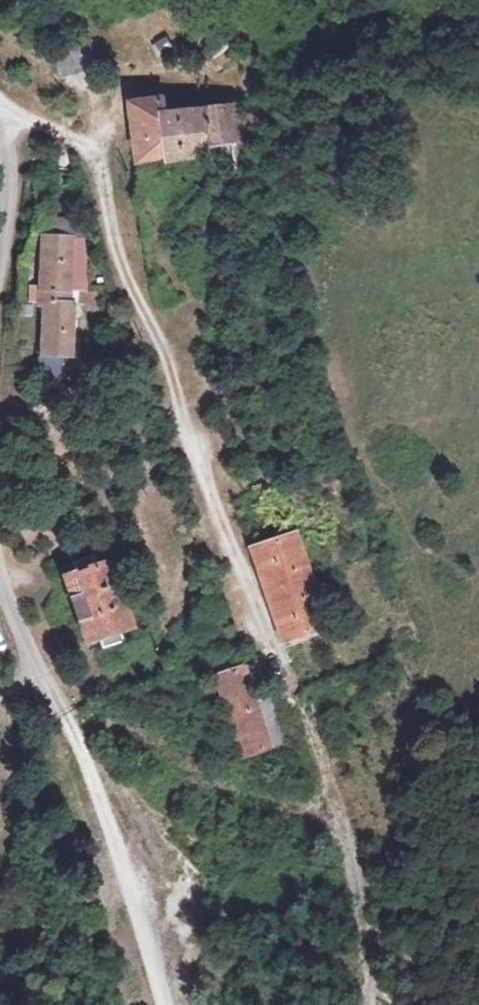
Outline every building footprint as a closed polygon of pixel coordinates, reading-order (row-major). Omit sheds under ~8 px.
[(103,61),(91,30),(53,43),(66,76),(103,61)] [(183,111),(177,92),(144,97),(156,156),(220,150),(222,175),(244,173),(239,103),(183,111)] [(52,237),(49,296),(55,296),(79,297),(81,238),(52,237)] [(82,349),(84,298),(79,297),(55,296),(52,349),(82,349)] [(38,376),(60,377),(61,358),(38,358),(38,376)] [(308,533),(261,549),(274,588),(298,580),(304,597),(280,605),(291,638),(338,622),(308,533)] [(99,552),(69,564),(97,639),(105,635),(109,645),(131,636),(128,630),(141,624),(117,560),(104,564),(99,552)] [(294,740),(266,666),(224,682),(252,756),(294,740)]
